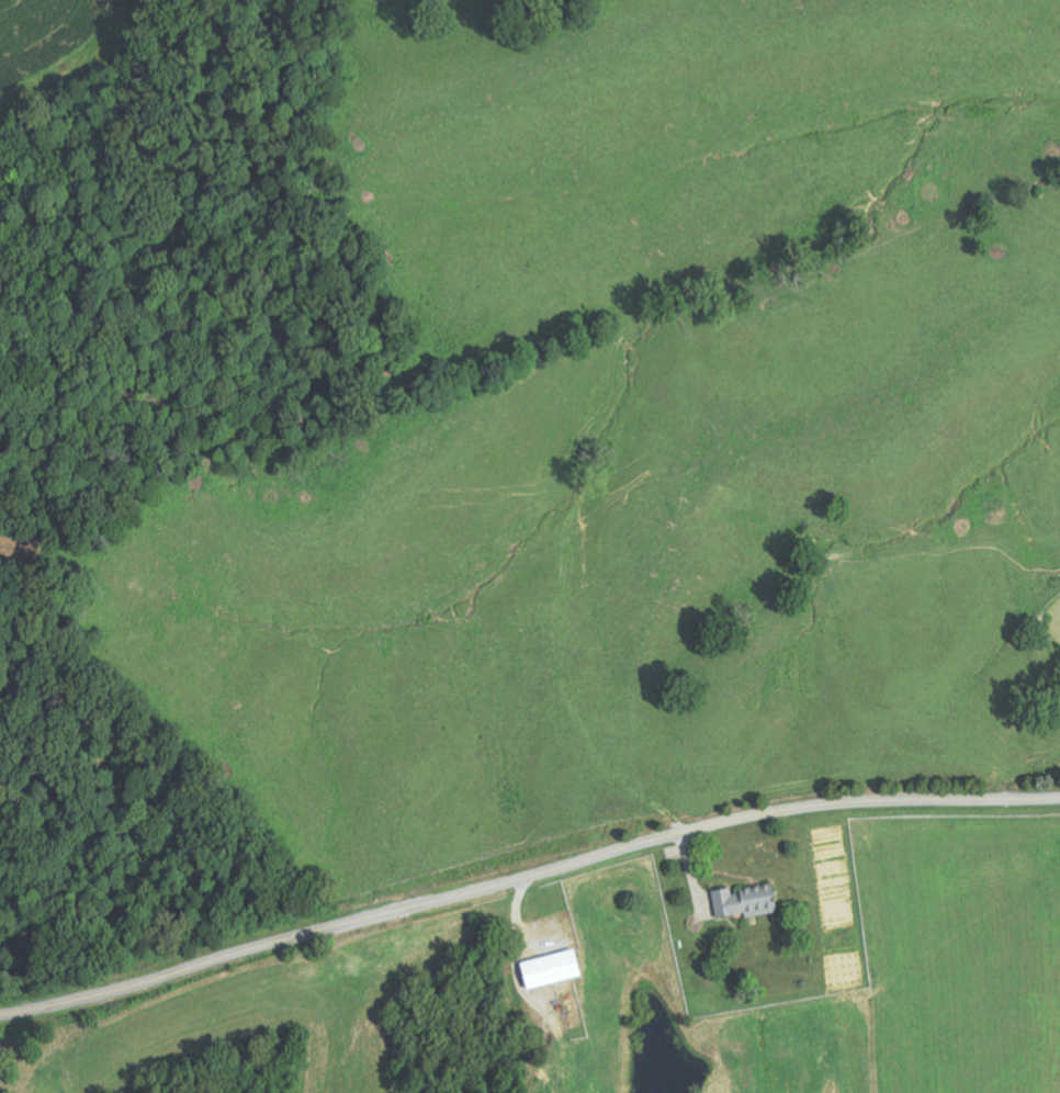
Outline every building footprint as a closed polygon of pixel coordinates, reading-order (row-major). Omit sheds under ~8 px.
[(778,913),(774,886),(731,892),(731,888),(713,891),(717,918),(746,914),(746,917),(778,913)] [(519,963),(525,990),(582,976),(575,950),(519,963)]
